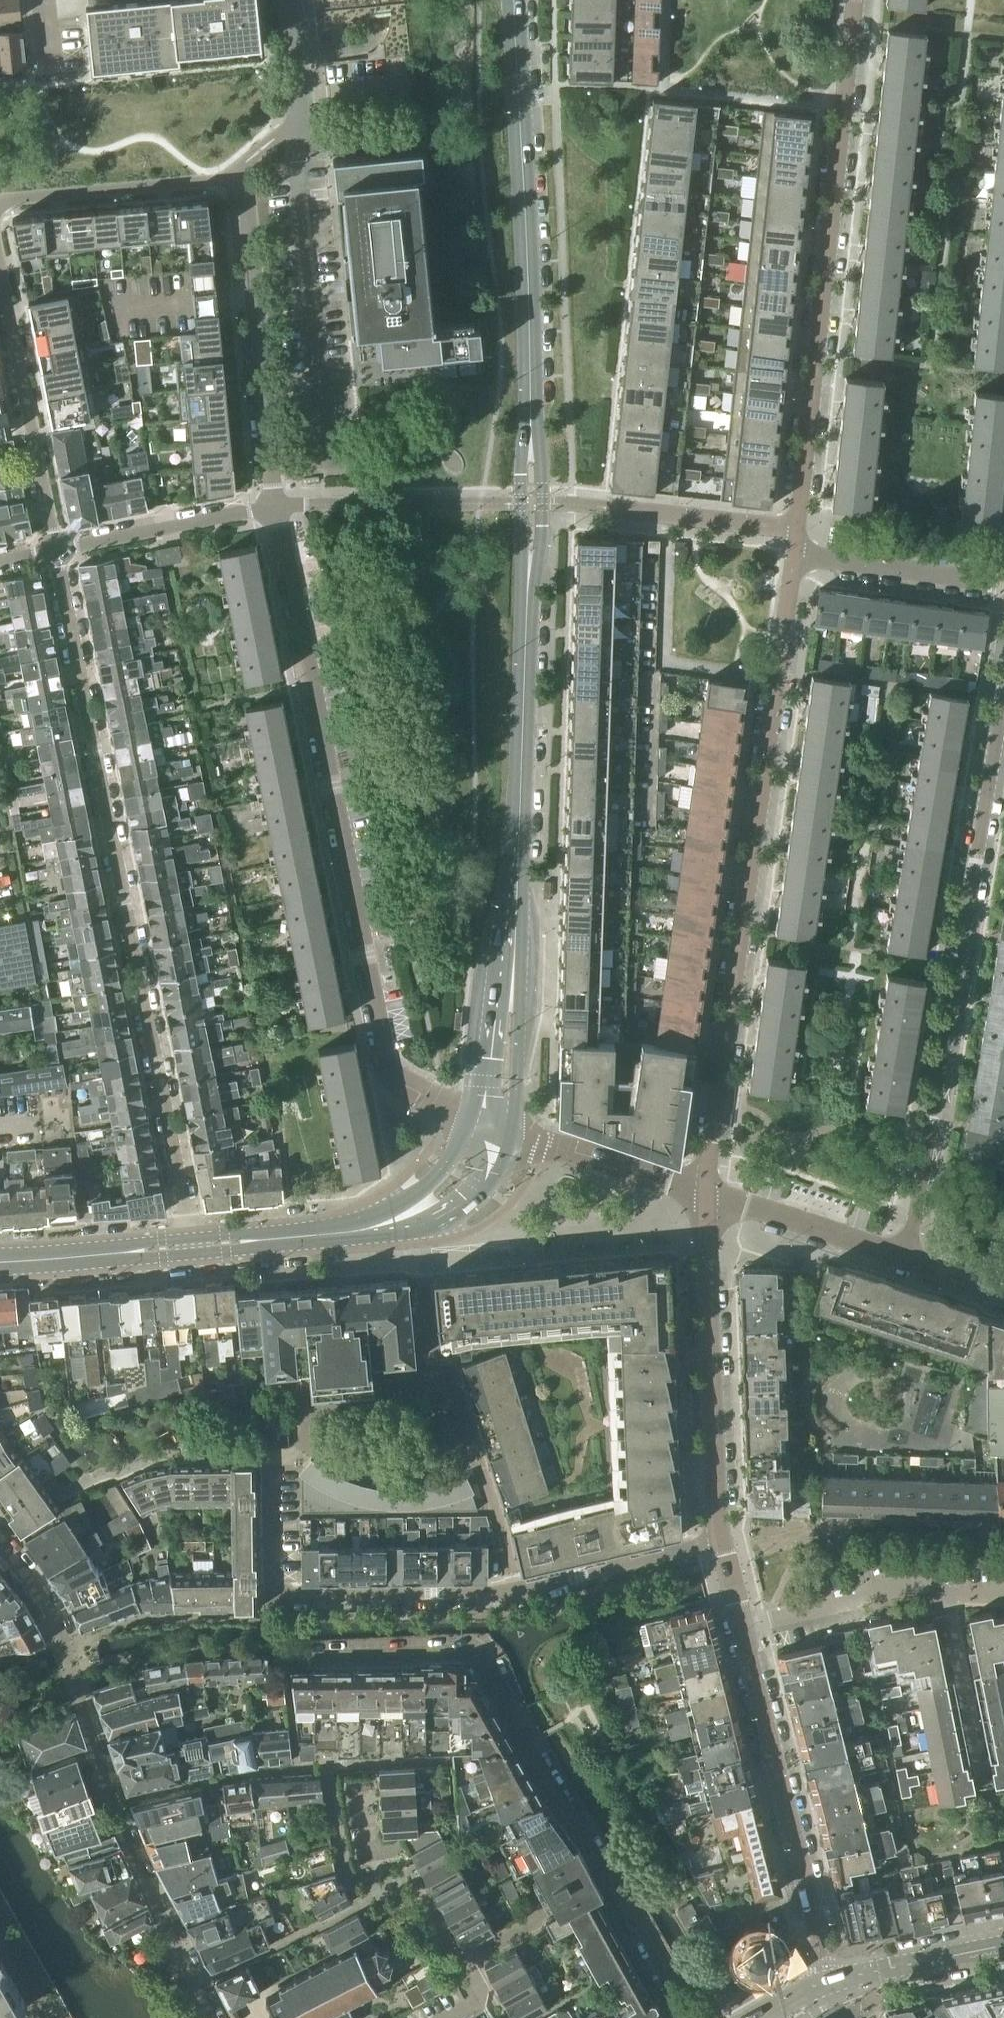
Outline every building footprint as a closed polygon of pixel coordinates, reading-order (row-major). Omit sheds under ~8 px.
[(21,16),(19,0),(0,0),(0,18),(21,16)] [(204,0),(142,0),(141,0),(141,1),(142,6),(138,7),(137,7),(137,1),(126,2),(127,8),(126,8),(122,8),(122,3),(122,2),(86,6),(87,17),(92,70),(93,70),(102,69),(117,68),(127,67),(130,66),(145,65),(153,64),(169,63),(178,62),(179,61),(179,54),(223,49),(260,45),(261,45),(257,5),(256,0),(208,0),(205,1),(204,1),(204,0)] [(570,13),(614,15),(614,0),(569,0),(569,6),(571,6),(570,13)] [(638,37),(659,38),(659,24),(655,24),(655,9),(660,9),(660,0),(639,0),(638,37)] [(570,28),(570,35),(613,36),(614,15),(570,13),(570,17),(568,17),(568,28),(570,28)] [(24,49),(22,30),(0,32),(0,51),(24,49)] [(870,196),(868,210),(864,248),(862,248),(862,247),(861,247),(857,259),(858,260),(858,259),(863,260),(857,312),(855,312),(855,311),(850,323),(851,323),(856,323),(853,349),(853,350),(854,351),(854,350),(890,354),(892,354),(892,353),(891,353),(893,335),(898,336),(899,327),(894,326),(896,309),(901,309),(901,306),(896,306),(900,272),(905,273),(905,270),(900,269),(903,245),(908,246),(908,243),(903,242),(907,209),(912,209),(912,206),(907,205),(910,182),(915,182),(915,179),(910,179),(914,145),(919,145),(919,142),(914,142),(917,118),(922,119),(922,115),(917,115),(921,82),(926,82),(926,79),(921,79),(924,55),(929,55),(929,52),(924,52),(926,36),(927,34),(925,34),(925,35),(889,31),(889,30),(887,30),(887,31),(888,32),(885,58),(882,57),(883,57),(882,56),(878,69),(878,68),(884,69),(878,121),(876,121),(876,120),(875,120),(871,132),(872,132),(877,132),(871,185),(869,185),(869,184),(868,184),(864,196),(865,195),(870,196)] [(569,50),(569,56),(612,58),(613,36),(570,35),(569,38),(568,38),(567,49),(569,50)] [(659,38),(638,37),(637,82),(657,82),(658,68),(653,67),(654,52),(658,52),(659,38)] [(0,51),(0,70),(26,68),(24,49),(0,51)] [(612,58),(569,56),(569,60),(567,60),(566,71),(568,71),(568,79),(611,81),(612,58)] [(983,266),(982,279),(977,278),(977,281),(982,282),(978,316),(973,315),(972,325),(977,326),(975,343),(970,342),(970,344),(975,345),(973,362),(972,362),(972,364),(974,364),(974,363),(1003,367),(1003,79),(1003,88),(998,87),(998,91),(1003,91),(999,125),(994,124),(994,127),(999,128),(996,152),(991,151),(991,153),(996,154),(992,188),(987,188),(987,191),(992,191),(989,215),(984,215),(984,218),(989,218),(985,252),(980,251),(979,261),(984,262),(983,266)] [(650,114),(650,121),(694,125),(696,103),(652,98),(652,103),(650,103),(649,114),(650,114)] [(763,110),(761,133),(810,138),(813,116),(763,110)] [(648,136),(647,142),(691,147),(694,125),(650,121),(649,125),(648,124),(646,136),(648,136)] [(717,133),(727,134),(728,124),(718,123),(717,133)] [(728,124),(727,134),(737,135),(738,125),(728,124)] [(932,124),(931,138),(944,138),(945,124),(932,124)] [(761,133),(758,154),(808,160),(810,138),(761,133)] [(380,337),(379,337),(382,362),(383,362),(383,361),(481,351),(479,327),(473,328),(472,322),(473,322),(473,321),(434,325),(420,186),(417,186),(416,175),(424,175),(421,150),(396,153),(378,138),(374,143),(387,154),(332,159),(335,184),(336,194),(341,194),(347,259),(345,260),(345,257),(343,257),(345,278),(345,281),(347,296),(346,296),(347,299),(351,334),(379,332),(380,337)] [(646,157),(645,164),(689,168),(691,147),(647,142),(647,146),(645,146),(644,157),(646,157)] [(758,154),(756,176),(806,181),(808,160),(758,154)] [(643,179),(643,185),(686,190),(689,168),(645,164),(645,167),(643,167),(642,178),(643,179)] [(712,176),(722,177),(724,167),(714,166),(712,176)] [(724,167),(722,177),(732,178),(733,168),(724,167)] [(756,176),(754,197),(803,203),(806,181),(756,176)] [(641,200),(640,207),(684,211),(686,190),(643,185),(642,189),(641,189),(639,200),(641,200)] [(754,197),(751,219),(801,224),(803,203),(754,197)] [(190,269),(190,271),(214,268),(207,199),(171,203),(175,237),(186,236),(188,257),(190,269)] [(149,240),(175,237),(171,203),(145,206),(149,240)] [(120,243),(149,240),(145,206),(117,209),(120,243)] [(639,221),(638,228),(682,233),(684,211),(640,207),(640,210),(638,210),(637,221),(639,221)] [(94,245),(120,243),(117,209),(90,211),(94,245)] [(708,219),(718,220),(719,210),(709,209),(708,219)] [(719,210),(718,220),(728,221),(729,211),(719,210)] [(67,248),(94,245),(90,211),(64,214),(67,248)] [(68,256),(67,248),(64,214),(42,216),(46,250),(47,258),(68,256)] [(18,255),(46,250),(42,216),(11,219),(18,255)] [(751,219),(749,240),(799,245),(801,224),(751,219)] [(636,243),(636,249),(679,254),(682,233),(638,228),(638,232),(636,232),(635,243),(636,243)] [(924,245),(933,245),(934,232),(925,232),(924,245)] [(749,240),(747,262),(796,267),(799,245),(749,240)] [(634,264),(633,271),(677,276),(679,254),(636,249),(635,253),(634,253),(632,264),(634,264)] [(703,262),(713,263),(714,253),(704,252),(703,262)] [(714,253),(713,263),(723,264),(724,254),(714,253)] [(747,262),(744,283),(794,288),(796,267),(747,262)] [(151,264),(138,265),(139,274),(152,273),(151,264)] [(193,300),(196,334),(196,335),(221,333),(217,298),(214,268),(190,271),(193,300)] [(917,292),(930,293),(933,271),(920,269),(917,292)] [(632,286),(631,293),(675,297),(677,276),(633,271),(633,275),(631,275),(630,286),(632,286)] [(744,283),(742,305),(792,310),(794,288),(744,283)] [(629,308),(629,315),(672,319),(675,297),(631,293),(631,297),(629,297),(628,308),(629,308)] [(698,305),(708,306),(709,296),(700,295),(698,305)] [(709,296),(708,306),(718,307),(719,297),(709,296)] [(28,306),(32,327),(71,319),(67,298),(28,306)] [(742,305),(739,327),(789,332),(792,310),(742,305)] [(627,329),(626,336),(670,341),(672,319),(629,315),(628,318),(626,318),(625,329),(627,329)] [(32,327),(37,353),(76,345),(71,319),(32,327)] [(739,327),(737,348),(787,353),(789,332),(739,327)] [(181,336),(183,360),(223,356),(221,333),(196,335),(196,334),(181,336)] [(625,351),(624,357),(668,362),(670,341),(626,336),(626,340),(624,340),(623,351),(625,351)] [(694,348),(704,350),(705,340),(695,339),(694,348)] [(135,341),(136,357),(149,356),(147,340),(135,341)] [(705,340),(704,350),(714,351),(715,341),(705,340)] [(37,353),(41,373),(80,365),(80,364),(76,345),(37,353)] [(737,348),(735,369),(784,375),(787,353),(737,348)] [(175,361),(178,390),(226,385),(223,356),(183,360),(175,361)] [(622,372),(622,379),(665,384),(668,362),(624,357),(624,361),(622,361),(621,372),(622,372)] [(41,373),(46,397),(93,387),(88,363),(80,364),(80,365),(41,373)] [(137,365),(138,375),(150,373),(150,364),(137,365)] [(735,369),(732,391),(782,396),(784,375),(735,369)] [(845,378),(842,404),(840,404),(840,403),(835,415),(836,415),(841,415),(836,468),(833,468),(833,467),(828,479),(829,479),(829,478),(834,479),(831,505),(831,506),(832,506),(868,510),(869,510),(870,508),(869,508),(871,491),(876,492),(877,489),(872,488),(874,464),(879,465),(880,462),(875,461),(878,428),(883,428),(884,425),(879,424),(881,401),(886,401),(887,398),(882,397),(883,383),(884,383),(884,381),(882,381),(849,378),(846,377),(845,377),(845,378)] [(620,394),(619,400),(663,405),(665,384),(622,379),(621,383),(619,383),(618,394),(620,394)] [(689,391),(699,392),(700,383),(690,382),(689,391)] [(700,383),(699,392),(709,394),(710,384),(700,383)] [(181,420),(189,419),(189,418),(229,414),(226,385),(178,390),(181,420)] [(93,387),(46,397),(51,424),(77,419),(91,417),(93,416),(98,415),(93,387)] [(732,391),(730,412),(780,418),(782,396),(732,391)] [(964,486),(963,499),(958,498),(958,501),(962,502),(961,518),(960,518),(960,520),(961,520),(997,524),(999,525),(999,523),(998,523),(1001,497),(1003,497),(1003,498),(1003,486),(1002,486),(1003,471),(1003,395),(976,391),(974,391),(974,393),(975,393),(973,408),(968,407),(968,411),(973,411),(970,435),(965,434),(965,438),(970,438),(966,472),(961,471),(961,474),(965,475),(964,486)] [(0,394),(0,435),(11,433),(3,393),(0,394)] [(618,415),(617,422),(661,427),(663,405),(619,400),(619,404),(617,404),(616,415),(618,415)] [(730,412),(728,434),(777,439),(780,418),(730,412)] [(189,419),(192,443),(231,439),(229,414),(189,418),(189,419)] [(79,428),(80,427),(95,424),(93,416),(91,417),(77,419),(79,428)] [(155,422),(143,423),(144,432),(156,431),(155,422)] [(615,437),(615,443),(658,448),(661,427),(617,422),(616,426),(615,426),(613,437),(615,437)] [(684,434),(694,435),(695,426),(685,424),(684,434)] [(695,426),(694,435),(704,436),(705,427),(695,426)] [(79,428),(77,428),(96,519),(98,519),(113,516),(101,457),(93,458),(95,469),(88,470),(80,427),(79,428)] [(96,519),(77,428),(53,433),(60,476),(70,520),(76,524),(98,521),(98,519),(96,519)] [(728,434),(725,455),(775,461),(777,439),(728,434)] [(13,439),(0,442),(0,451),(15,448),(13,439)] [(192,443),(194,469),(234,465),(231,439),(192,443)] [(613,458),(612,465),(656,470),(658,448),(615,443),(614,447),(612,447),(611,458),(613,458)] [(120,466),(123,478),(129,512),(153,508),(145,450),(126,454),(128,465),(120,466)] [(725,455),(723,477),(773,482),(775,461),(725,455)] [(104,456),(101,457),(113,516),(129,512),(123,478),(114,480),(110,461),(109,457),(104,457),(104,456)] [(149,465),(150,473),(162,472),(162,462),(149,463),(149,465)] [(234,465),(194,469),(197,499),(237,491),(234,465)] [(656,470),(612,465),(612,469),(610,469),(609,480),(611,480),(610,488),(653,492),(656,470)] [(680,477),(690,478),(691,469),(681,467),(680,477)] [(691,469),(690,478),(699,479),(701,470),(691,469)] [(162,472),(150,473),(151,483),(163,481),(162,472)] [(733,479),(730,501),(770,505),(773,482),(723,477),(723,478),(733,479)] [(13,538),(4,489),(2,480),(0,481),(0,540),(13,538)] [(4,489),(13,538),(15,537),(31,534),(22,485),(4,489)] [(896,514),(896,512),(897,503),(887,501),(885,512),(896,514)] [(934,506),(933,517),(945,519),(946,507),(934,506)] [(577,554),(576,557),(614,558),(615,539),(577,537),(577,543),(575,542),(575,554),(577,554)] [(648,539),(648,540),(647,551),(659,552),(660,540),(648,539)] [(156,550),(159,563),(180,559),(177,545),(156,550)] [(255,545),(255,546),(221,553),(221,552),(219,553),(219,554),(220,554),(223,569),(218,570),(218,573),(223,572),(228,596),(223,597),(224,600),(228,599),(235,632),(230,633),(230,636),(235,635),(240,659),(235,660),(236,663),(240,662),(243,678),(243,679),(243,680),(244,680),(244,679),(276,673),(280,672),(280,673),(282,673),(281,671),(281,672),(275,646),(278,645),(278,646),(279,646),(279,633),(279,634),(274,635),(263,583),(266,583),(267,570),(266,570),(266,571),(261,572),(256,547),(256,546),(256,545),(255,545)] [(576,573),(576,576),(613,577),(614,558),(576,557),(576,562),(574,562),(574,573),(576,573)] [(79,565),(82,582),(152,568),(150,560),(116,567),(114,558),(79,565)] [(85,598),(120,592),(130,590),(128,581),(158,575),(156,568),(152,568),(82,582),(86,598),(85,598)] [(43,590),(43,589),(39,573),(0,580),(0,598),(43,590)] [(575,593),(575,595),(613,597),(613,577),(576,576),(576,581),(574,581),(573,593),(575,593)] [(816,623),(839,626),(844,592),(842,592),(842,591),(831,590),(830,589),(830,590),(820,589),(820,588),(819,588),(818,589),(819,589),(815,622),(814,624),(816,624),(816,623)] [(46,606),(43,589),(43,590),(0,598),(0,606),(8,604),(10,613),(46,606)] [(85,598),(88,614),(167,599),(165,592),(122,600),(120,592),(85,598)] [(839,626),(863,630),(868,595),(858,594),(858,593),(857,593),(846,592),(845,592),(844,592),(839,626)] [(575,612),(574,614),(612,616),(613,597),(575,595),(575,600),(573,600),(573,612),(575,612)] [(863,630),(887,633),(891,599),(890,598),(889,598),(878,596),(877,597),(868,595),(863,630)] [(887,633),(910,637),(915,602),(905,601),(905,600),(894,599),(894,598),(893,598),(893,599),(891,599),(887,633)] [(89,617),(92,631),(141,621),(139,613),(168,607),(167,599),(88,614),(89,617)] [(910,637),(934,640),(939,605),(937,605),(938,605),(937,605),(926,603),(925,603),(915,602),(910,637)] [(934,640),(958,643),(963,609),(953,607),(952,607),(941,605),(941,606),(939,605),(934,640)] [(3,631),(49,622),(46,606),(10,613),(12,621),(0,624),(0,632),(3,631)] [(963,609),(958,643),(981,647),(983,647),(983,646),(982,646),(987,613),(988,613),(988,612),(985,612),(985,611),(984,611),(973,610),(974,610),(973,610),(963,609)] [(574,631),(574,634),(611,635),(612,616),(574,614),(574,619),(572,619),(572,631),(574,631)] [(92,631),(95,647),(144,638),(141,621),(92,631)] [(6,647),(16,645),(52,638),(49,622),(3,631),(6,647)] [(573,650),(573,653),(611,654),(611,635),(574,634),(574,638),(572,638),(571,650),(573,650)] [(95,647),(99,664),(140,656),(138,647),(156,644),(155,636),(144,638),(95,647)] [(55,654),(52,638),(16,645),(18,654),(0,657),(0,665),(55,654)] [(573,669),(572,672),(610,673),(611,654),(573,653),(573,658),(571,658),(571,669),(573,669)] [(22,677),(58,669),(55,654),(0,665),(0,681),(3,681),(6,680),(4,673),(21,669),(22,677)] [(99,664),(102,681),(157,670),(171,667),(169,658),(142,664),(140,656),(99,664)] [(819,669),(833,671),(835,661),(820,658),(818,669),(819,669)] [(835,661),(833,671),(847,673),(848,673),(849,663),(835,661)] [(867,676),(881,678),(883,668),(868,665),(866,676),(867,676)] [(883,668),(881,678),(895,680),(896,680),(897,670),(883,668)] [(6,698),(13,697),(62,687),(62,686),(58,669),(22,677),(24,685),(4,689),(6,698)] [(104,696),(105,697),(139,690),(154,688),(152,678),(158,677),(157,670),(102,681),(105,696),(104,696)] [(572,689),(572,692),(609,693),(610,673),(572,672),(572,677),(570,677),(570,688),(572,689)] [(914,683),(929,685),(930,674),(915,672),(913,683),(914,683)] [(930,674),(929,685),(943,687),(944,687),(945,676),(930,674)] [(807,714),(801,751),(799,766),(797,766),(797,765),(796,765),(791,777),(792,777),(797,778),(790,830),(787,830),(788,829),(787,829),(782,841),(783,841),(783,840),(788,841),(781,893),(778,893),(779,892),(778,892),(773,904),(774,904),(774,903),(779,904),(776,930),(775,930),(775,931),(776,932),(776,931),(812,936),(812,937),(813,937),(813,936),(816,919),(820,920),(821,917),(816,916),(819,892),(824,893),(825,890),(820,889),(825,856),(830,857),(830,854),(825,853),(829,829),(834,830),(834,827),(829,826),(834,792),(839,793),(839,790),(834,789),(838,765),(843,766),(843,762),(838,762),(843,729),(848,730),(848,726),(844,726),(847,702),(852,703),(852,700),(847,700),(849,683),(850,683),(850,682),(848,681),(848,682),(813,676),(812,676),(812,677),(812,678),(808,703),(806,703),(806,702),(805,702),(801,714),(801,713),(807,714)] [(966,690),(967,690),(969,680),(953,677),(952,688),(953,688),(966,690)] [(708,678),(705,699),(744,705),(747,684),(708,678)] [(660,681),(659,695),(667,695),(668,681),(660,681)] [(868,683),(867,696),(878,697),(879,684),(868,683)] [(29,702),(30,710),(65,703),(66,703),(62,686),(62,687),(13,697),(14,704),(29,702)] [(108,714),(108,713),(168,701),(166,695),(156,697),(155,696),(141,699),(139,690),(105,697),(108,714)] [(571,708),(571,711),(609,712),(609,693),(572,692),(572,697),(570,697),(569,708),(571,708)] [(963,725),(967,700),(967,699),(967,700),(967,698),(966,698),(960,698),(931,692),(930,692),(930,693),(927,710),(922,709),(921,713),(926,713),(922,737),(917,736),(917,738),(922,739),(916,773),(911,772),(911,775),(915,776),(912,800),(907,799),(906,802),(911,803),(905,836),(900,835),(900,838),(905,839),(901,862),(896,861),(895,864),(900,865),(895,898),(890,897),(888,908),(893,909),(890,925),(885,925),(885,928),(889,928),(887,945),(886,945),(886,947),(887,947),(888,946),(923,952),(923,953),(924,953),(925,951),(924,951),(924,950),(929,926),(931,926),(931,927),(936,915),(930,914),(935,890),(935,888),(939,863),(942,863),(941,864),(942,864),(947,852),(946,852),(941,851),(946,827),(946,826),(946,825),(950,799),(952,800),(953,801),(958,789),(957,789),(952,788),(956,763),(957,761),(956,761),(961,736),(963,737),(963,738),(968,726),(968,725),(968,726),(963,725)] [(705,699),(701,721),(741,727),(744,705),(705,699)] [(248,728),(251,740),(253,751),(248,752),(249,755),(254,754),(260,790),(256,791),(256,794),(261,793),(266,816),(261,817),(261,820),(266,819),(273,852),(268,853),(269,855),(273,855),(278,878),(274,879),(274,882),(279,881),(282,897),(285,914),(281,915),(281,918),(286,917),(290,941),(286,941),(286,944),(291,944),(298,977),(293,978),(295,987),(299,987),(303,1003),(298,1004),(298,1007),(303,1006),(307,1024),(308,1023),(344,1016),(344,1017),(345,1016),(345,1015),(344,1015),(339,990),(342,989),(342,990),(343,977),(342,977),(342,978),(337,979),(327,927),(329,926),(329,927),(330,927),(330,914),(330,915),(324,916),(314,864),(317,864),(318,851),(317,851),(317,852),(312,853),(305,816),(302,801),(304,801),(305,801),(305,788),(305,789),(300,790),(289,739),(292,738),(292,739),(293,726),(292,726),(287,727),(282,702),(282,700),(281,701),(246,708),(245,708),(248,726),(243,726),(244,729),(248,728)] [(108,713),(111,729),(146,722),(144,715),(170,709),(168,701),(108,713)] [(18,729),(20,728),(68,719),(65,703),(30,710),(29,710),(31,718),(17,721),(18,729)] [(659,703),(659,717),(667,717),(667,703),(659,703)] [(571,728),(570,730),(608,731),(609,712),(571,711),(571,716),(569,716),(569,728),(571,728)] [(667,717),(659,717),(658,731),(666,731),(667,717)] [(23,744),(37,742),(71,735),(68,719),(20,728),(23,744)] [(146,722),(111,729),(115,746),(173,735),(171,725),(161,727),(161,729),(157,729),(155,720),(146,722)] [(701,721),(698,742),(738,748),(741,727),(701,721)] [(570,747),(570,749),(607,751),(608,731),(570,730),(570,735),(568,735),(568,747),(570,747)] [(115,746),(118,763),(165,754),(163,745),(166,745),(166,744),(173,743),(194,739),(192,731),(173,735),(115,746)] [(26,762),(75,752),(71,735),(37,742),(38,751),(0,758),(0,760),(1,766),(26,762)] [(698,742),(695,764),(735,769),(738,748),(698,742)] [(658,746),(657,760),(665,760),(666,746),(658,746)] [(569,766),(569,769),(607,770),(607,751),(570,749),(570,754),(568,754),(567,766),(569,766)] [(41,766),(43,774),(78,767),(75,752),(26,762),(27,769),(41,766)] [(118,763),(121,779),(182,767),(180,760),(167,762),(165,754),(118,763)] [(665,760),(657,760),(657,774),(665,774),(665,760)] [(124,795),(124,796),(159,789),(157,781),(200,772),(199,764),(182,767),(121,779),(124,795)] [(695,764),(692,785),(732,791),(735,769),(695,764)] [(16,787),(17,796),(81,783),(78,767),(43,774),(44,781),(16,787)] [(569,785),(568,788),(606,789),(607,770),(569,769),(569,773),(567,773),(567,785),(569,785)] [(206,796),(203,780),(187,784),(190,799),(206,796)] [(9,806),(11,814),(19,813),(17,805),(25,803),(25,804),(35,802),(35,801),(48,798),(49,807),(84,801),(84,800),(81,783),(17,796),(7,798),(9,806)] [(692,785),(689,806),(729,812),(732,791),(692,785)] [(568,804),(568,807),(605,808),(606,789),(568,788),(568,793),(567,793),(566,804),(568,804)] [(127,813),(128,812),(177,803),(175,795),(160,798),(159,789),(124,796),(127,813)] [(656,789),(656,803),(664,804),(664,790),(656,789)] [(21,830),(23,829),(87,816),(84,801),(49,807),(51,815),(33,819),(33,818),(21,820),(19,813),(11,814),(14,830),(21,829),(21,830)] [(128,812),(131,828),(180,819),(178,810),(187,808),(186,801),(177,803),(128,812)] [(664,804),(656,803),(655,817),(663,818),(664,804)] [(689,806),(686,828),(726,833),(729,812),(689,806)] [(567,824),(567,826),(605,827),(605,808),(568,807),(568,812),(566,812),(565,823),(567,824)] [(213,830),(210,813),(194,816),(197,833),(213,830)] [(53,832),(54,839),(90,832),(87,816),(23,829),(25,837),(53,832)] [(131,828),(134,847),(169,840),(167,830),(181,827),(182,828),(191,826),(190,817),(180,819),(131,828)] [(567,843),(566,845),(604,847),(605,827),(567,826),(567,831),(565,831),(565,843),(567,843)] [(686,828),(683,849),(723,855),(726,833),(686,828)] [(633,830),(632,844),(640,844),(641,830),(633,830)] [(54,839),(41,842),(43,850),(45,859),(94,850),(91,832),(90,832),(54,839)] [(134,847),(137,863),(200,850),(198,843),(170,848),(169,840),(134,847)] [(640,844),(632,844),(632,858),(640,858),(640,844)] [(566,862),(566,865),(603,866),(604,847),(566,845),(566,850),(565,850),(564,862),(566,862)] [(137,863),(140,879),(175,872),(173,863),(189,860),(189,861),(210,857),(208,849),(200,850),(137,863)] [(683,849),(680,871),(719,877),(723,855),(683,849)] [(37,869),(39,876),(97,865),(94,850),(45,859),(46,867),(37,869)] [(209,866),(212,883),(223,881),(220,864),(209,866)] [(58,892),(65,890),(100,882),(97,865),(39,876),(41,886),(56,883),(58,892)] [(565,882),(565,884),(603,886),(603,866),(566,865),(566,870),(564,870),(563,882),(565,882)] [(632,866),(631,880),(639,880),(640,866),(632,866)] [(140,879),(144,896),(193,887),(190,869),(175,872),(140,879)] [(680,871),(677,892),(716,898),(719,877),(680,871)] [(100,882),(65,890),(66,894),(67,899),(57,901),(47,903),(48,904),(43,905),(44,912),(49,910),(49,911),(103,899),(100,882)] [(144,896),(147,913),(193,903),(192,895),(207,892),(205,884),(193,887),(144,896)] [(565,901),(564,904),(602,905),(603,886),(565,884),(565,889),(563,889),(563,901),(565,901)] [(630,902),(638,902),(639,888),(631,888),(630,902)] [(677,892),(674,914),(713,920),(716,898),(677,892)] [(56,917),(58,925),(107,915),(103,899),(49,911),(49,910),(44,912),(46,919),(56,917)] [(151,931),(200,921),(208,919),(207,911),(195,913),(193,903),(147,913),(151,931)] [(564,920),(564,923),(601,924),(602,905),(564,904),(564,908),(563,908),(562,920),(564,920)] [(970,1113),(962,1159),(968,1160),(968,1161),(972,1161),(972,1160),(1001,1165),(1003,1153),(1003,1150),(1003,1146),(1003,910),(970,1113)] [(674,914),(671,935),(710,941),(713,920),(674,914)] [(56,945),(65,943),(110,934),(107,915),(58,925),(60,936),(54,937),(56,945)] [(629,931),(637,931),(638,917),(630,917),(629,931)] [(49,978),(44,954),(40,918),(31,919),(0,925),(0,987),(49,978)] [(151,931),(154,947),(188,940),(187,931),(201,928),(200,921),(151,931)] [(563,939),(563,942),(601,943),(601,924),(564,923),(564,927),(562,927),(561,939),(563,939)] [(65,943),(68,958),(113,949),(110,934),(65,943)] [(671,935),(668,957),(707,962),(710,941),(671,935)] [(154,947),(157,964),(207,954),(209,953),(212,953),(211,945),(202,947),(201,938),(188,940),(154,947)] [(629,939),(629,953),(637,953),(637,939),(629,939)] [(563,958),(563,961),(600,962),(601,943),(563,942),(563,947),(561,947),(561,958),(563,958)] [(66,969),(67,973),(68,977),(118,967),(114,950),(113,949),(68,958),(70,968),(66,969)] [(157,964),(160,980),(195,973),(193,965),(209,962),(208,960),(207,954),(157,964)] [(234,957),(226,958),(227,965),(235,964),(234,957)] [(668,957),(664,978),(704,984),(707,962),(668,957)] [(768,958),(766,957),(766,959),(767,959),(763,985),(760,984),(761,984),(760,984),(755,996),(756,996),(756,995),(761,996),(754,1048),(751,1048),(752,1047),(751,1047),(746,1059),(747,1059),(752,1059),(749,1083),(749,1085),(748,1085),(748,1086),(749,1087),(749,1086),(785,1091),(785,1092),(786,1092),(787,1091),(786,1091),(789,1074),(794,1075),(794,1072),(789,1071),(792,1047),(797,1048),(798,1045),(793,1044),(798,1011),(803,1011),(803,1008),(798,1008),(801,984),(806,984),(807,981),(802,981),(804,964),(805,964),(805,963),(803,963),(771,959),(768,958)] [(562,978),(562,980),(599,982),(600,962),(563,961),(562,966),(561,966),(560,978),(562,978)] [(628,961),(628,975),(636,975),(636,961),(628,961)] [(68,977),(72,995),(85,992),(121,985),(118,967),(68,977)] [(160,980),(164,997),(230,985),(229,977),(209,981),(207,971),(195,973),(160,980)] [(878,994),(883,995),(879,1018),(874,1017),(874,1020),(878,1021),(873,1055),(868,1054),(867,1057),(872,1058),(868,1081),(863,1081),(863,1084),(868,1085),(865,1101),(864,1103),(866,1103),(866,1102),(902,1108),(902,1109),(903,1109),(903,1107),(907,1081),(910,1082),(909,1082),(910,1083),(915,1071),(914,1071),(909,1070),(913,1045),(914,1045),(914,1044),(913,1044),(918,1018),(920,1019),(920,1020),(926,1008),(925,1007),(925,1008),(919,1007),(924,982),(925,980),(923,980),(923,981),(921,980),(887,975),(887,974),(886,974),(886,975),(886,976),(883,991),(879,991),(878,994)] [(636,975),(628,975),(627,988),(635,989),(636,975)] [(664,978),(661,999),(701,1005),(704,984),(664,978)] [(561,997),(561,999),(599,1001),(599,982),(562,980),(562,985),(560,985),(559,997),(561,997)] [(72,995),(75,1011),(124,1002),(121,985),(85,992),(72,995)] [(167,1013),(167,1014),(213,1005),(211,995),(232,991),(230,985),(164,997),(167,1013)] [(561,1016),(561,1019),(598,1020),(599,1001),(561,999),(561,1004),(559,1004),(559,1016),(561,1016)] [(661,999),(658,1021),(698,1026),(701,1005),(661,999)] [(39,1002),(41,1017),(50,1015),(48,1001),(39,1002)] [(32,1027),(42,1026),(41,1017),(39,1002),(0,1008),(0,1031),(32,1027)] [(90,1015),(92,1025),(127,1018),(124,1002),(75,1011),(71,1012),(73,1019),(90,1015)] [(627,1004),(626,1018),(634,1018),(635,1004),(627,1004)] [(213,1005),(167,1014),(170,1030),(224,1020),(223,1013),(215,1014),(213,1005)] [(43,1033),(55,1031),(57,1031),(55,1015),(50,1015),(41,1017),(42,1026),(43,1033)] [(173,1048),(174,1048),(208,1041),(206,1031),(249,1023),(248,1015),(224,1020),(170,1030),(173,1048)] [(63,1048),(63,1049),(130,1035),(127,1018),(92,1025),(82,1027),(83,1037),(61,1041),(63,1048)] [(634,1018),(626,1018),(626,1032),(634,1032),(634,1018)] [(560,1035),(560,1038),(597,1040),(598,1020),(561,1019),(560,1023),(559,1023),(558,1035),(560,1035)] [(658,1021),(655,1043),(695,1048),(698,1026),(658,1021)] [(55,1031),(43,1033),(43,1037),(44,1038),(45,1045),(57,1043),(55,1031)] [(96,1048),(98,1059),(133,1051),(130,1035),(63,1049),(65,1056),(96,1048)] [(640,1041),(597,1040),(560,1038),(557,1118),(579,1126),(679,1161),(695,1048),(655,1043),(640,1041)] [(174,1048),(177,1065),(243,1051),(241,1043),(210,1050),(208,1041),(174,1048)] [(342,1176),(342,1177),(344,1177),(344,1176),(377,1170),(379,1170),(380,1170),(380,1168),(380,1169),(375,1143),(377,1142),(377,1143),(378,1143),(378,1130),(378,1131),(372,1132),(367,1107),(368,1107),(368,1105),(367,1105),(362,1080),(365,1080),(366,1067),(365,1067),(365,1068),(360,1069),(355,1043),(355,1042),(354,1042),(354,1043),(352,1043),(349,1044),(318,1049),(317,1049),(317,1051),(318,1051),(321,1067),(316,1068),(317,1071),(321,1070),(326,1094),(321,1095),(322,1097),(327,1096),(330,1112),(329,1112),(330,1114),(333,1130),(328,1131),(329,1133),(334,1133),(338,1157),(334,1157),(334,1160),(339,1159),(342,1176)] [(177,1065),(181,1082),(215,1075),(213,1066),(249,1059),(247,1050),(243,1051),(177,1065)] [(71,1081),(74,1081),(137,1069),(133,1051),(98,1059),(100,1067),(69,1073),(71,1081)] [(0,1073),(0,1095),(27,1091),(67,1085),(62,1064),(0,1073)] [(249,1069),(252,1085),(261,1083),(258,1067),(249,1069)] [(89,1087),(91,1095),(140,1085),(137,1069),(74,1081),(75,1085),(82,1083),(83,1087),(85,1087),(85,1088),(89,1087)] [(181,1082),(184,1099),(238,1088),(236,1080),(217,1084),(215,1075),(181,1082)] [(141,1085),(140,1085),(91,1095),(92,1102),(78,1105),(80,1114),(82,1114),(94,1111),(144,1102),(141,1085)] [(184,1099),(187,1115),(223,1108),(221,1098),(241,1094),(247,1091),(246,1086),(238,1088),(184,1099)] [(110,1117),(112,1126),(147,1119),(144,1102),(94,1111),(82,1114),(80,1114),(82,1122),(110,1117)] [(187,1115),(190,1132),(239,1122),(238,1114),(224,1117),(223,1108),(187,1115)] [(238,1114),(239,1122),(251,1119),(250,1110),(237,1113),(238,1114)] [(78,1151),(102,1146),(150,1137),(147,1120),(147,1119),(112,1126),(101,1128),(103,1137),(85,1141),(77,1143),(78,1151)] [(239,1122),(190,1132),(193,1149),(194,1149),(222,1144),(229,1143),(228,1142),(243,1139),(239,1122)] [(117,1151),(119,1160),(154,1154),(150,1137),(102,1146),(103,1154),(117,1151)] [(272,1138),(258,1141),(260,1151),(274,1148),(272,1138)] [(260,1151),(258,1141),(244,1144),(246,1153),(260,1151)] [(222,1144),(194,1149),(194,1150),(205,1207),(244,1204),(240,1168),(224,1170),(222,1144)] [(42,1147),(45,1186),(47,1221),(77,1219),(70,1145),(42,1147)] [(35,1148),(21,1149),(22,1159),(36,1158),(35,1148)] [(22,1159),(21,1149),(7,1151),(7,1160),(22,1159)] [(109,1181),(123,1179),(157,1172),(156,1166),(154,1154),(119,1160),(120,1168),(111,1170),(111,1171),(107,1172),(109,1181)] [(280,1165),(260,1166),(264,1202),(284,1200),(283,1194),(280,1165)] [(260,1166),(240,1168),(244,1204),(264,1202),(260,1166)] [(123,1179),(126,1193),(160,1187),(157,1172),(123,1179)] [(45,1186),(24,1188),(28,1223),(47,1221),(45,1186)] [(160,1187),(126,1193),(126,1196),(127,1203),(110,1205),(109,1198),(91,1199),(93,1217),(165,1211),(160,1187)] [(24,1188),(4,1189),(7,1225),(28,1223),(24,1188)] [(438,1313),(436,1313),(438,1330),(450,1329),(452,1336),(469,1335),(471,1354),(459,1358),(459,1359),(460,1363),(459,1363),(503,1503),(504,1503),(505,1507),(505,1508),(521,1501),(527,1524),(511,1528),(521,1572),(680,1534),(677,1461),(670,1285),(670,1280),(671,1280),(670,1255),(467,1274),(433,1277),(435,1305),(437,1305),(438,1313)] [(812,1306),(854,1320),(871,1274),(845,1265),(839,1268),(827,1264),(820,1283),(812,1306)] [(739,1285),(740,1304),(761,1304),(761,1292),(781,1291),(781,1294),(797,1293),(797,1275),(775,1268),(755,1268),(755,1269),(746,1268),(745,1267),(744,1267),(743,1267),(739,1272),(739,1273),(739,1274),(740,1274),(741,1285),(739,1285)] [(854,1320),(895,1333),(910,1287),(871,1274),(854,1320)] [(289,1290),(259,1293),(263,1347),(263,1352),(265,1367),(265,1374),(296,1371),(309,1370),(311,1395),(373,1390),(370,1365),(415,1361),(407,1279),(375,1282),(375,1283),(348,1286),(348,1284),(344,1284),(316,1287),(316,1289),(289,1291),(289,1290)] [(219,1359),(219,1360),(226,1360),(225,1354),(233,1353),(230,1320),(237,1319),(235,1295),(235,1290),(234,1284),(222,1286),(222,1281),(213,1282),(219,1359)] [(205,1287),(193,1288),(196,1323),(203,1322),(204,1337),(203,1337),(206,1365),(219,1364),(219,1360),(219,1359),(213,1282),(205,1282),(205,1287)] [(181,1284),(172,1285),(179,1358),(185,1357),(184,1353),(191,1352),(189,1323),(196,1323),(193,1288),(181,1289),(181,1284)] [(167,1367),(160,1368),(161,1382),(172,1379),(180,1377),(179,1358),(172,1285),(164,1286),(164,1291),(153,1292),(156,1326),(163,1326),(167,1359),(167,1367)] [(15,1288),(17,1329),(18,1336),(34,1335),(33,1331),(32,1331),(29,1318),(32,1317),(29,1298),(28,1287),(15,1288)] [(895,1333),(934,1346),(950,1300),(910,1287),(895,1333)] [(17,1329),(15,1288),(0,1289),(0,1331),(17,1329)] [(126,1289),(118,1290),(124,1363),(126,1381),(126,1391),(127,1390),(141,1387),(147,1385),(144,1361),(138,1361),(134,1328),(141,1328),(139,1293),(127,1294),(126,1289)] [(110,1296),(98,1297),(102,1331),(108,1330),(112,1364),(124,1363),(118,1290),(110,1291),(110,1296)] [(740,1304),(741,1328),(775,1327),(798,1326),(797,1293),(781,1294),(781,1291),(761,1292),(761,1304),(740,1304)] [(161,1382),(160,1368),(159,1360),(159,1359),(150,1360),(148,1342),(157,1341),(156,1326),(153,1292),(139,1293),(141,1328),(142,1335),(144,1361),(147,1385),(141,1387),(127,1390),(131,1404),(175,1392),(172,1379),(161,1382)] [(86,1293),(77,1294),(85,1376),(86,1376),(89,1397),(107,1395),(106,1384),(107,1384),(106,1375),(98,1376),(94,1332),(102,1331),(98,1297),(86,1298),(86,1293)] [(237,1319),(239,1342),(240,1354),(263,1352),(263,1347),(259,1293),(258,1293),(258,1294),(254,1294),(235,1295),(237,1319)] [(69,1299),(58,1300),(63,1335),(69,1334),(73,1377),(85,1376),(77,1294),(69,1294),(69,1299)] [(65,1355),(63,1335),(58,1300),(57,1296),(29,1298),(29,1300),(32,1317),(29,1318),(32,1331),(33,1331),(34,1335),(40,1335),(42,1350),(52,1348),(53,1356),(65,1355)] [(960,1429),(986,1437),(986,1317),(978,1314),(975,1309),(975,1308),(950,1300),(934,1346),(982,1362),(960,1429)] [(1003,1518),(1003,1323),(986,1317),(986,1437),(988,1438),(986,1441),(987,1453),(995,1453),(997,1482),(999,1519),(1003,1518)] [(741,1328),(742,1354),(763,1353),(763,1365),(784,1364),(783,1342),(775,1342),(775,1327),(741,1328)] [(34,1363),(33,1353),(19,1355),(21,1365),(34,1363)] [(742,1354),(743,1389),(777,1388),(777,1372),(784,1372),(784,1364),(763,1365),(763,1353),(742,1354)] [(22,1368),(24,1377),(36,1375),(35,1366),(22,1368)] [(36,1375),(24,1377),(25,1386),(38,1384),(36,1375)] [(106,1384),(107,1395),(107,1396),(126,1391),(126,1381),(106,1384)] [(743,1389),(744,1413),(765,1412),(766,1424),(786,1423),(785,1402),(778,1402),(777,1388),(743,1389)] [(26,1392),(28,1401),(41,1398),(39,1389),(26,1392)] [(199,1392),(216,1431),(228,1430),(228,1426),(223,1389),(202,1392),(199,1392)] [(41,1398),(28,1401),(30,1410),(43,1407),(41,1398)] [(744,1413),(745,1449),(779,1448),(779,1432),(786,1432),(786,1423),(766,1424),(765,1412),(744,1413)] [(33,1421),(38,1428),(49,1421),(43,1413),(33,1421)] [(49,1421),(38,1428),(43,1436),(54,1428),(49,1421)] [(244,1443),(243,1424),(228,1426),(228,1430),(230,1452),(250,1450),(249,1448),(249,1443),(244,1443)] [(8,1445),(0,1429),(0,1450),(8,1445)] [(19,1459),(8,1445),(0,1450),(0,1475),(19,1459)] [(745,1449),(746,1473),(767,1472),(768,1484),(788,1483),(788,1481),(787,1462),(780,1462),(779,1448),(745,1449)] [(48,1463),(56,1473),(70,1463),(63,1452),(48,1463)] [(832,1462),(845,1462),(845,1453),(832,1453),(832,1462)] [(845,1453),(845,1462),(857,1462),(858,1454),(845,1453)] [(875,1463),(888,1464),(888,1455),(876,1454),(875,1463)] [(888,1455),(888,1464),(901,1464),(901,1455),(888,1455)] [(919,1465),(931,1465),(931,1456),(919,1456),(919,1465)] [(931,1456),(931,1465),(944,1465),(944,1456),(931,1456)] [(0,1475),(0,1501),(3,1498),(13,1513),(14,1514),(9,1517),(9,1516),(8,1517),(12,1523),(20,1534),(27,1530),(60,1509),(51,1496),(22,1457),(19,1459),(0,1475)] [(975,1457),(962,1457),(962,1466),(975,1466),(975,1457)] [(323,1486),(327,1470),(316,1463),(315,1463),(311,1459),(301,1472),(301,1473),(301,1511),(323,1511),(323,1486)] [(230,1475),(238,1493),(254,1492),(254,1465),(228,1466),(232,1474),(230,1475)] [(156,1508),(171,1505),(170,1466),(145,1471),(156,1508)] [(171,1505),(191,1505),(191,1466),(170,1466),(171,1505)] [(191,1505),(212,1504),(212,1466),(191,1466),(191,1505)] [(212,1504),(232,1504),(233,1503),(232,1493),(238,1493),(230,1475),(232,1474),(228,1466),(212,1466),(212,1504)] [(331,1472),(327,1470),(323,1486),(323,1511),(347,1511),(350,1481),(345,1479),(331,1472)] [(142,1514),(156,1508),(145,1471),(121,1482),(142,1514)] [(767,1472),(746,1473),(746,1492),(748,1492),(748,1501),(748,1502),(747,1502),(747,1503),(747,1504),(752,1508),(753,1508),(754,1508),(754,1507),(764,1508),(764,1509),(810,1512),(805,1479),(788,1481),(788,1483),(768,1484),(767,1472)] [(459,1478),(458,1479),(469,1509),(477,1509),(471,1491),(472,1491),(465,1476),(460,1478),(459,1478)] [(821,1512),(843,1513),(844,1477),(822,1477),(821,1512)] [(843,1513),(865,1514),(866,1478),(844,1477),(843,1513)] [(865,1514),(886,1515),(887,1479),(866,1478),(865,1514)] [(449,1482),(440,1485),(449,1510),(469,1509),(458,1479),(449,1482)] [(886,1515),(908,1516),(909,1479),(887,1479),(886,1515)] [(908,1516),(930,1516),(931,1480),(909,1479),(908,1516)] [(930,1516),(951,1517),(952,1481),(931,1480),(930,1516)] [(360,1485),(350,1481),(347,1511),(370,1510),(371,1487),(360,1485)] [(951,1517),(975,1518),(976,1482),(952,1481),(951,1517)] [(997,1519),(999,1519),(997,1482),(976,1482),(975,1518),(997,1519)] [(102,1489),(115,1509),(119,1514),(129,1508),(128,1505),(115,1485),(102,1489)] [(427,1488),(418,1489),(423,1510),(449,1510),(440,1485),(435,1486),(427,1488)] [(377,1488),(371,1487),(370,1510),(394,1510),(393,1490),(377,1488)] [(411,1490),(393,1490),(394,1510),(423,1510),(418,1489),(411,1490)] [(25,1536),(48,1571),(98,1543),(125,1528),(136,1523),(136,1522),(139,1521),(128,1505),(129,1508),(119,1514),(120,1516),(95,1529),(86,1514),(78,1499),(64,1506),(68,1512),(59,1515),(31,1533),(25,1536)] [(233,1571),(214,1571),(214,1610),(226,1610),(226,1605),(233,1605),(234,1582),(234,1572),(256,1572),(254,1503),(233,1503),(232,1504),(233,1571)] [(419,1515),(403,1516),(404,1581),(420,1580),(420,1544),(413,1544),(413,1525),(420,1525),(419,1515)] [(436,1515),(419,1515),(420,1525),(428,1525),(428,1544),(420,1544),(420,1580),(437,1580),(436,1515)] [(453,1515),(436,1515),(437,1580),(454,1580),(453,1544),(446,1544),(446,1524),(453,1524),(453,1515)] [(469,1515),(453,1515),(453,1524),(461,1524),(461,1543),(453,1544),(454,1580),(470,1579),(469,1515)] [(486,1515),(469,1515),(470,1579),(487,1580),(487,1543),(479,1543),(479,1525),(488,1525),(486,1515)] [(352,1536),(353,1545),(353,1581),(370,1581),(370,1516),(360,1516),(361,1535),(352,1536)] [(386,1516),(370,1516),(370,1581),(387,1581),(386,1545),(379,1545),(379,1525),(386,1525),(386,1516)] [(403,1516),(386,1516),(386,1525),(394,1525),(395,1545),(386,1545),(387,1581),(404,1581),(403,1516)] [(319,1582),(318,1546),(311,1546),(310,1517),(300,1517),(300,1533),(301,1534),(301,1582),(319,1582)] [(334,1517),(334,1525),(335,1582),(353,1581),(353,1545),(346,1545),(345,1517),(334,1517)] [(136,1523),(125,1528),(137,1553),(151,1547),(139,1521),(136,1522),(136,1523)] [(326,1546),(318,1546),(319,1582),(335,1582),(334,1525),(325,1525),(326,1546)] [(205,1540),(180,1541),(180,1550),(205,1549),(205,1540)] [(48,1572),(60,1590),(98,1572),(90,1557),(102,1551),(98,1543),(48,1571),(48,1572)] [(130,1559),(134,1571),(142,1569),(138,1557),(130,1559)] [(154,1610),(173,1610),(169,1576),(166,1562),(167,1562),(167,1558),(156,1560),(157,1564),(159,1577),(149,1579),(154,1610)] [(128,1559),(107,1568),(114,1581),(131,1573),(128,1559)] [(60,1590),(71,1608),(110,1592),(107,1584),(102,1570),(98,1572),(60,1590)] [(214,1571),(192,1572),(193,1606),(200,1606),(201,1610),(214,1610),(214,1571)] [(169,1575),(169,1576),(173,1610),(185,1610),(185,1606),(193,1606),(192,1572),(169,1572),(169,1575)] [(12,1589),(0,1574),(0,1595),(12,1589)] [(110,1592),(71,1608),(72,1608),(81,1632),(111,1621),(125,1616),(125,1615),(139,1610),(140,1610),(154,1610),(149,1579),(149,1578),(130,1583),(114,1589),(111,1582),(107,1584),(110,1592)] [(234,1582),(233,1605),(233,1609),(256,1609),(256,1582),(234,1582)] [(24,1603),(12,1589),(0,1595),(0,1616),(24,1603)] [(34,1621),(33,1619),(30,1615),(25,1605),(24,1603),(0,1616),(0,1637),(34,1621)] [(668,1639),(670,1649),(676,1647),(677,1651),(717,1641),(708,1607),(637,1624),(642,1644),(668,1639)] [(992,1619),(991,1612),(968,1616),(975,1652),(968,1653),(972,1675),(1003,1669),(1003,1616),(992,1619)] [(912,1665),(916,1686),(952,1679),(948,1657),(941,1658),(934,1623),(913,1627),(912,1620),(891,1624),(889,1617),(866,1622),(875,1665),(896,1661),(897,1668),(912,1665)] [(0,1637),(0,1652),(20,1648),(45,1642),(34,1621),(0,1637)] [(862,1637),(860,1627),(836,1631),(838,1640),(838,1641),(862,1637)] [(823,1637),(825,1643),(838,1640),(836,1631),(826,1633),(823,1637)] [(655,1677),(655,1679),(722,1663),(717,1641),(677,1651),(676,1647),(670,1649),(673,1660),(653,1665),(656,1677),(655,1677)] [(777,1654),(783,1676),(849,1662),(845,1648),(830,1652),(827,1653),(826,1647),(825,1646),(825,1643),(777,1654)] [(642,1657),(639,1647),(607,1655),(609,1664),(642,1657)] [(244,1657),(248,1680),(269,1678),(267,1655),(244,1657)] [(222,1658),(225,1682),(248,1680),(244,1657),(222,1658)] [(200,1660),(203,1685),(217,1683),(225,1682),(222,1658),(215,1659),(210,1659),(205,1659),(200,1660)] [(187,1687),(201,1685),(203,1685),(200,1660),(185,1661),(183,1661),(187,1687)] [(183,1661),(161,1665),(168,1690),(187,1687),(183,1661)] [(836,1687),(834,1678),(851,1673),(849,1662),(783,1676),(788,1697),(830,1688),(836,1687)] [(682,1698),(689,1697),(728,1688),(722,1663),(655,1679),(656,1681),(657,1680),(660,1692),(680,1687),(682,1698)] [(142,1669),(143,1675),(150,1695),(168,1690),(161,1665),(142,1669)] [(423,1670),(424,1709),(447,1708),(447,1710),(491,1707),(479,1686),(467,1665),(423,1666),(423,1670)] [(972,1675),(977,1697),(1003,1691),(1003,1669),(972,1675)] [(317,1758),(337,1757),(336,1670),(315,1671),(317,1758)] [(337,1757),(360,1755),(358,1670),(336,1670),(337,1757)] [(360,1755),(382,1754),(380,1670),(358,1670),(360,1755)] [(382,1754),(403,1754),(402,1670),(380,1670),(382,1754)] [(426,1753),(425,1731),(424,1709),(423,1670),(402,1670),(403,1754),(426,1753)] [(300,1759),(317,1758),(315,1671),(290,1671),(300,1759)] [(92,1691),(101,1712),(150,1695),(143,1675),(110,1686),(92,1691)] [(916,1686),(920,1707),(956,1700),(952,1679),(916,1686)] [(899,1684),(889,1686),(891,1696),(901,1694),(899,1684)] [(101,1712),(109,1735),(159,1725),(157,1716),(205,1704),(201,1685),(187,1687),(168,1690),(150,1695),(101,1712)] [(282,1686),(265,1687),(266,1696),(267,1705),(284,1704),(283,1694),(282,1686)] [(788,1697),(794,1720),(859,1706),(856,1693),(841,1696),(838,1686),(836,1687),(830,1688),(788,1697)] [(891,1696),(889,1686),(879,1688),(881,1698),(891,1696)] [(666,1723),(666,1726),(734,1710),(728,1688),(689,1697),(692,1706),(665,1712),(667,1723),(666,1723)] [(977,1697),(981,1718),(1003,1713),(1003,1691),(977,1697)] [(617,1700),(619,1711),(630,1709),(628,1697),(617,1700)] [(920,1707),(924,1728),(961,1721),(956,1700),(920,1707)] [(157,1716),(159,1725),(173,1721),(183,1719),(184,1719),(207,1713),(205,1704),(157,1716)] [(794,1720),(799,1742),(841,1733),(850,1731),(848,1721),(862,1718),(859,1706),(794,1720)] [(432,1718),(433,1730),(449,1729),(502,1727),(491,1707),(447,1710),(448,1717),(432,1718)] [(630,1709),(619,1711),(624,1733),(635,1730),(630,1709)] [(698,1732),(700,1742),(739,1732),(736,1717),(734,1710),(666,1726),(666,1727),(668,1726),(671,1738),(698,1732)] [(75,1713),(35,1726),(21,1732),(32,1763),(85,1744),(75,1713)] [(981,1718),(985,1740),(1003,1735),(1003,1713),(981,1718)] [(180,1759),(182,1767),(186,1766),(189,1777),(212,1773),(210,1761),(206,1742),(250,1733),(251,1732),(250,1718),(204,1727),(205,1734),(178,1740),(175,1728),(173,1721),(159,1725),(109,1735),(117,1759),(121,1772),(137,1768),(137,1766),(138,1764),(146,1762),(147,1765),(160,1762),(158,1752),(174,1748),(177,1758),(180,1759)] [(924,1728),(928,1750),(965,1743),(961,1721),(924,1728)] [(886,1725),(888,1734),(898,1732),(896,1723),(886,1725)] [(458,1834),(489,1821),(543,1802),(521,1762),(518,1757),(502,1727),(449,1729),(433,1730),(425,1731),(426,1753),(452,1752),(453,1760),(453,1766),(452,1766),(452,1769),(453,1768),(454,1777),(453,1777),(454,1779),(455,1788),(454,1788),(454,1790),(455,1790),(455,1799),(455,1801),(456,1810),(456,1812),(457,1820),(456,1820),(456,1821),(458,1834)] [(288,1728),(251,1732),(250,1733),(256,1764),(275,1762),(291,1760),(288,1728)] [(678,1771),(680,1770),(745,1754),(739,1732),(700,1742),(702,1750),(675,1757),(676,1762),(675,1763),(675,1764),(677,1764),(678,1771)] [(898,1732),(888,1734),(890,1745),(900,1743),(898,1732)] [(206,1742),(210,1761),(212,1773),(257,1764),(256,1764),(250,1733),(206,1742)] [(799,1742),(804,1763),(870,1749),(882,1746),(880,1737),(868,1740),(867,1736),(844,1742),(841,1733),(799,1742)] [(985,1740),(989,1761),(993,1760),(1003,1757),(1003,1735),(985,1740)] [(933,1771),(966,1765),(969,1764),(965,1743),(928,1750),(933,1771)] [(137,1768),(121,1772),(127,1791),(153,1785),(181,1779),(178,1767),(182,1767),(180,1759),(177,1758),(174,1748),(158,1752),(160,1762),(147,1765),(146,1762),(138,1764),(137,1766),(137,1768)] [(804,1763),(810,1785),(861,1774),(859,1765),(873,1762),(870,1749),(804,1763)] [(13,1776),(21,1793),(81,1772),(76,1754),(13,1776)] [(695,1780),(698,1790),(750,1778),(745,1754),(680,1770),(683,1783),(695,1780)] [(993,1760),(994,1767),(991,1768),(995,1792),(1003,1790),(1003,1757),(993,1760)] [(966,1765),(933,1771),(939,1803),(976,1796),(971,1772),(967,1772),(966,1765)] [(895,1768),(897,1777),(907,1776),(905,1766),(895,1768)] [(380,1788),(380,1792),(415,1790),(414,1768),(379,1770),(379,1780),(378,1783),(378,1786),(380,1788)] [(21,1793),(30,1810),(88,1791),(81,1772),(21,1793)] [(319,1773),(283,1776),(286,1804),(323,1800),(319,1773)] [(810,1785),(815,1806),(881,1793),(880,1789),(878,1780),(863,1783),(861,1774),(810,1785)] [(907,1776),(897,1777),(901,1797),(911,1795),(909,1785),(919,1783),(917,1774),(907,1776)] [(440,1776),(441,1789),(450,1788),(449,1775),(440,1776)] [(250,1779),(249,1779),(254,1807),(255,1807),(286,1804),(283,1776),(250,1778),(250,1779)] [(658,1810),(665,1821),(691,1815),(756,1800),(750,1778),(698,1790),(700,1800),(658,1810)] [(254,1807),(249,1779),(222,1782),(226,1810),(254,1807)] [(658,1802),(653,1780),(642,1783),(647,1804),(653,1803),(658,1802)] [(131,1804),(137,1822),(197,1808),(197,1807),(206,1804),(202,1786),(151,1798),(131,1804)] [(450,1788),(441,1789),(442,1801),(450,1800),(450,1788)] [(381,1810),(381,1814),(416,1812),(415,1790),(380,1792),(380,1801),(379,1804),(379,1807),(381,1810)] [(29,1829),(43,1824),(89,1808),(92,1806),(92,1804),(93,1802),(91,1795),(89,1794),(88,1791),(30,1810),(21,1813),(29,1829)] [(881,1793),(815,1806),(821,1829),(872,1819),(869,1809),(884,1806),(882,1797),(881,1793)] [(502,1848),(502,1849),(527,1837),(533,1846),(566,1830),(544,1800),(543,1802),(489,1821),(490,1823),(495,1834),(496,1837),(497,1836),(501,1846),(502,1848)] [(756,1800),(691,1815),(665,1821),(680,1850),(720,1840),(727,1868),(694,1876),(709,1902),(778,1890),(767,1844),(756,1800)] [(137,1822),(145,1841),(222,1821),(219,1802),(206,1804),(197,1807),(197,1808),(137,1822)] [(54,1850),(61,1848),(101,1838),(89,1808),(43,1824),(54,1850)] [(417,1864),(421,1872),(452,1855),(441,1835),(439,1832),(417,1833),(416,1812),(381,1814),(382,1823),(380,1826),(380,1829),(382,1831),(382,1836),(401,1835),(413,1856),(413,1859),(414,1862),(417,1864)] [(145,1841),(156,1865),(210,1854),(234,1846),(233,1846),(228,1819),(222,1821),(145,1841)] [(821,1829),(826,1850),(892,1838),(889,1824),(874,1828),(872,1819),(821,1829)] [(458,1834),(456,1821),(448,1822),(449,1834),(458,1834)] [(516,1876),(532,1867),(575,1843),(566,1830),(533,1846),(527,1837),(502,1849),(508,1862),(509,1865),(510,1864),(514,1873),(513,1873),(514,1876),(516,1875),(516,1876)] [(61,1848),(67,1861),(120,1846),(115,1833),(101,1838),(61,1848)] [(290,1836),(294,1852),(306,1849),(302,1833),(290,1836)] [(478,1838),(482,1846),(493,1841),(490,1833),(478,1838)] [(262,1865),(290,1857),(284,1838),(257,1846),(262,1865)] [(826,1850),(834,1881),(850,1878),(856,1877),(862,1875),(860,1867),(883,1862),(881,1853),(895,1850),(892,1838),(826,1850)] [(493,1841),(482,1846),(485,1854),(497,1848),(493,1841)] [(576,1941),(577,1941),(610,1924),(595,1898),(602,1894),(599,1887),(590,1870),(576,1844),(575,1843),(532,1867),(543,1889),(527,1897),(531,1906),(548,1897),(556,1912),(558,1917),(545,1923),(549,1930),(553,1938),(574,1927),(580,1937),(576,1939),(577,1940),(576,1940),(576,1941)] [(67,1861),(79,1887),(131,1871),(120,1847),(120,1846),(67,1861)] [(953,1872),(963,1914),(964,1914),(964,1915),(965,1915),(964,1915),(964,1916),(968,1916),(1003,1908),(1003,1873),(999,1852),(998,1848),(959,1856),(963,1870),(957,1871),(953,1872)] [(911,1853),(909,1853),(912,1866),(916,1866),(925,1864),(925,1862),(923,1862),(922,1855),(917,1852),(911,1853)] [(912,1866),(909,1853),(896,1857),(899,1868),(912,1866)] [(156,1865),(171,1893),(218,1878),(212,1857),(210,1854),(156,1865)] [(427,1883),(432,1891),(463,1874),(452,1855),(421,1872),(423,1875),(423,1878),(425,1881),(427,1883)] [(941,1860),(942,1867),(951,1865),(950,1860),(950,1858),(941,1860)] [(490,1864),(494,1872),(505,1866),(502,1859),(490,1864)] [(309,1869),(312,1879),(333,1873),(335,1872),(333,1862),(309,1869)] [(925,1864),(916,1866),(929,1923),(946,1920),(939,1887),(931,1889),(925,1864)] [(946,1886),(939,1887),(946,1920),(964,1916),(964,1915),(965,1915),(964,1915),(964,1914),(963,1914),(953,1872),(951,1865),(942,1867),(941,1867),(946,1886)] [(505,1866),(494,1872),(497,1879),(509,1874),(505,1866)] [(899,1868),(905,1894),(912,1927),(929,1923),(916,1866),(912,1866),(899,1868)] [(171,1893),(185,1919),(263,1895),(247,1899),(239,1877),(250,1873),(249,1869),(233,1873),(233,1874),(218,1878),(171,1893)] [(883,1871),(882,1871),(896,1930),(912,1927),(905,1894),(898,1896),(892,1869),(883,1871)] [(93,1894),(96,1902),(97,1902),(139,1888),(131,1871),(79,1887),(79,1888),(69,1893),(73,1903),(93,1894)] [(879,1886),(870,1888),(880,1933),(896,1930),(882,1871),(876,1872),(879,1886)] [(309,1897),(320,1918),(351,1901),(346,1893),(346,1890),(345,1887),(342,1885),(340,1881),(337,1883),(333,1873),(312,1879),(297,1884),(306,1899),(309,1897)] [(438,1902),(442,1910),(473,1893),(463,1874),(432,1891),(434,1894),(433,1897),(435,1900),(438,1902)] [(856,1877),(850,1878),(863,1937),(880,1933),(870,1888),(859,1891),(856,1877)] [(850,1878),(834,1881),(847,1940),(863,1937),(850,1878)] [(499,1884),(504,1894),(507,1902),(519,1896),(511,1879),(499,1884)] [(105,1920),(106,1924),(147,1905),(139,1888),(97,1902),(96,1902),(105,1920)] [(282,1889),(273,1891),(280,1903),(287,1899),(282,1889)] [(448,1921),(452,1928),(483,1911),(473,1893),(442,1910),(444,1913),(444,1916),(445,1919),(448,1921)] [(185,1919),(197,1944),(234,1930),(260,1921),(272,1916),(263,1895),(185,1919)] [(519,1896),(507,1902),(511,1909),(522,1904),(519,1896)] [(698,1918),(690,1902),(678,1909),(687,1925),(698,1918)] [(147,1905),(106,1924),(103,1925),(110,1940),(153,1919),(147,1905)] [(483,1911),(452,1928),(454,1932),(454,1935),(456,1938),(458,1940),(463,1948),(494,1931),(483,1911)] [(326,1930),(337,1949),(337,1950),(368,1933),(366,1929),(366,1926),(365,1923),(362,1922),(357,1913),(326,1930)] [(687,1925),(694,1939),(716,1927),(708,1913),(698,1918),(687,1925)] [(745,1977),(753,1978),(788,1958),(790,1949),(778,1930),(776,1927),(774,1925),(772,1923),(770,1922),(767,1921),(765,1920),(761,1919),(758,1919),(755,1919),(752,1919),(749,1920),(747,1921),(744,1922),(741,1924),(740,1925),(738,1927),(736,1929),(734,1931),(733,1934),(732,1936),(732,1938),(731,1941),(731,1944),(731,1947),(731,1950),(732,1953),(733,1956),(734,1959),(745,1977)] [(234,1930),(197,1944),(210,1970),(226,1962),(269,1944),(265,1934),(260,1921),(234,1930)] [(577,1941),(586,1958),(618,1940),(610,1924),(577,1941)] [(346,2002),(359,1995),(360,1997),(363,1996),(362,1994),(374,1988),(376,1990),(392,1982),(394,1983),(395,1981),(393,1980),(389,1973),(391,1971),(388,1969),(390,1961),(392,1961),(392,1959),(390,1959),(386,1951),(388,1949),(386,1948),(385,1950),(376,1947),(376,1945),(374,1945),(370,1937),(355,1945),(352,1947),(353,1948),(341,1954),(340,1953),(338,1954),(338,1955),(326,1962),(325,1961),(323,1962),(324,1963),(311,1970),(310,1968),(308,1970),(309,1971),(296,1977),(295,1976),(293,1977),(294,1978),(281,1985),(280,1984),(278,1985),(281,1991),(268,1998),(268,1997),(265,1998),(266,2001),(267,2000),(270,2007),(269,2008),(274,2017),(315,2017),(346,2002)] [(606,1973),(617,1991),(640,1979),(618,1940),(586,1958),(597,1977),(596,1977),(597,1979),(606,1973)] [(542,1945),(547,1956),(555,1952),(550,1941),(542,1945)] [(493,1982),(496,1987),(526,1969),(515,1949),(484,1966),(489,1974),(489,1978),(490,1980),(493,1982)] [(289,1959),(295,1971),(303,1967),(297,1955),(289,1959)] [(564,1962),(568,1970),(579,1964),(575,1956),(564,1962)] [(27,2006),(3,1964),(0,1966),(0,2017),(6,2017),(27,2006)] [(415,1979),(426,2000),(455,1983),(445,1964),(415,1979)] [(505,2005),(536,1988),(545,1983),(535,1964),(526,1969),(496,1987),(499,1993),(499,1997),(500,1999),(503,2001),(505,2005)] [(579,1964),(568,1970),(572,1977),(583,1971),(579,1964)] [(258,1989),(246,1965),(215,1980),(230,2007),(260,1991),(259,1989),(258,1989)] [(627,2008),(634,2017),(661,2017),(656,2008),(657,2006),(654,2000),(651,2000),(640,1979),(617,1991),(619,1996),(623,1993),(625,1998),(628,1996),(633,2004),(627,2008)] [(992,2013),(1003,2006),(1003,1982),(985,1986),(992,2013)] [(992,2013),(985,1986),(941,1995),(945,2001),(954,2015),(955,2017),(984,2017),(992,2013)] [(505,2005),(509,2012),(509,2016),(511,2017),(527,2017),(547,2007),(536,1988),(505,2005)] [(594,1992),(586,1996),(593,2007),(600,2003),(594,1992)] [(881,2017),(914,2017),(945,2001),(941,1995),(886,2005),(880,2016),(881,2017)] [(610,2017),(634,2017),(627,2008),(623,2001),(611,2008),(615,2015),(610,2017)] [(936,2015),(938,2017),(949,2017),(954,2015),(945,2001),(914,2017),(931,2017),(936,2015)] [(346,2002),(315,2017),(354,2017),(346,2002)] [(992,2013),(984,2017),(1003,2017),(1003,2006),(992,2013)] [(567,2008),(555,2011),(559,2017),(573,2017),(567,2008)]
